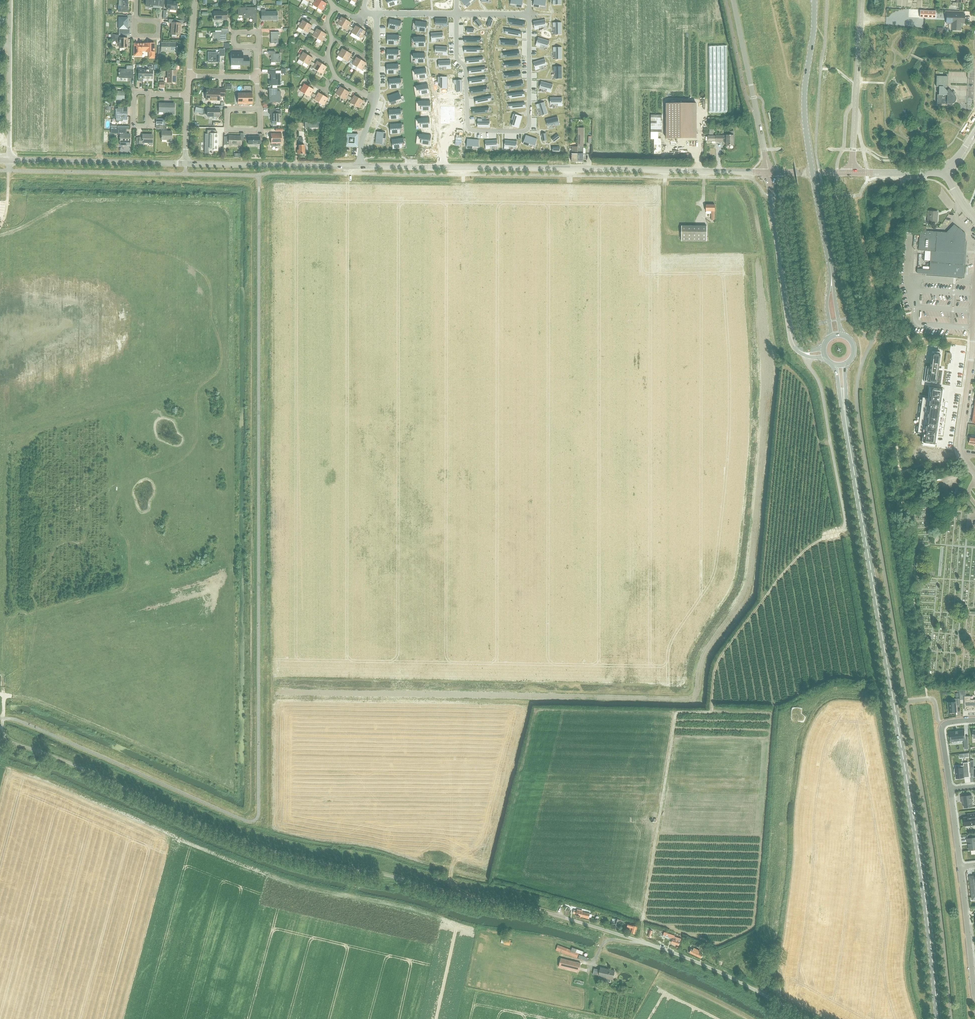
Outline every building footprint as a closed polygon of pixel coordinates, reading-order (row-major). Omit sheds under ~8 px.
[(118,5),(118,9),(120,10),(120,12),(127,12),(128,0),(119,0),(118,5)] [(311,2),(314,4),(313,5),(318,8),(322,1),(321,0),(316,0),(315,1),(314,0),(313,0),(311,2)] [(176,10),(177,2),(167,1),(166,9),(176,10)] [(322,1),(318,8),(322,11),(323,10),(326,11),(327,8),(325,7),(327,4),(322,1)] [(256,7),(237,7),(237,16),(242,16),(242,18),(252,18),(252,23),(256,23),(256,7)] [(261,20),(277,20),(277,12),(265,12),(265,10),(261,10),(261,20)] [(227,18),(230,18),(230,11),(226,11),(226,12),(213,12),(213,20),(227,20),(227,18)] [(964,23),(964,14),(946,14),(946,23),(952,24),(952,30),(960,30),(961,23),(964,23)] [(342,27),(346,20),(342,17),(340,20),(337,19),(336,21),(338,23),(337,24),(342,27)] [(127,18),(119,18),(118,29),(119,29),(119,35),(129,35),(129,29),(127,29),(127,18)] [(447,18),(435,18),(435,24),(443,24),(443,27),(447,27),(447,18)] [(183,24),(183,20),(168,19),(168,23),(171,23),(171,29),(172,29),(171,35),(179,35),(180,23),(183,24)] [(390,19),(388,28),(396,29),(397,25),(400,26),(401,21),(390,19)] [(545,19),(533,21),(534,30),(538,29),(538,27),(546,25),(545,19)] [(299,28),(297,31),(301,34),(303,30),(308,23),(303,20),(301,23),(299,22),(297,25),(299,26),(299,28)] [(351,23),(346,20),(342,27),(347,30),(348,29),(350,30),(352,27),(349,26),(351,23)] [(415,21),(415,26),(418,26),(417,30),(425,31),(426,22),(415,21)] [(561,22),(552,23),(553,27),(555,27),(555,35),(561,34),(561,22)] [(308,23),(303,30),(308,33),(309,32),(311,33),(313,30),(311,29),(312,26),(308,23)] [(354,29),(352,27),(350,30),(352,32),(352,33),(356,36),(361,28),(356,26),(354,29)] [(361,28),(356,36),(361,39),(362,37),(364,39),(366,36),(363,34),(365,31),(361,28)] [(225,33),(228,33),(228,29),(221,29),(221,33),(213,33),(213,41),(226,40),(225,33)] [(313,30),(311,33),(314,35),(313,36),(318,39),(322,32),(317,29),(315,32),(313,30)] [(278,35),(279,35),(279,32),(270,32),(270,44),(278,43),(278,35)] [(318,39),(316,42),(319,43),(320,43),(321,41),(322,42),(323,40),(326,42),(327,39),(325,38),(327,34),(322,32),(318,39)] [(443,32),(431,33),(431,42),(435,41),(435,39),(443,38),(443,32)] [(387,34),(387,44),(395,44),(395,39),(398,39),(398,35),(387,34)] [(121,35),(110,35),(110,37),(110,38),(113,38),(117,38),(117,41),(117,44),(119,44),(119,48),(127,48),(127,38),(121,38),(121,35)] [(424,36),(413,37),(413,42),(416,42),(417,46),(425,46),(424,36)] [(538,37),(535,46),(539,46),(540,44),(548,47),(549,41),(538,37)] [(177,52),(177,43),(161,43),(161,47),(157,47),(157,56),(161,56),(161,52),(177,52)] [(154,44),(140,44),(134,44),(134,56),(140,56),(140,51),(149,51),(149,58),(154,58),(154,44)] [(435,46),(435,52),(443,53),(443,55),(447,55),(447,47),(435,46)] [(561,47),(553,47),(553,51),(555,51),(556,59),(562,59),(561,47)] [(219,53),(208,52),(208,58),(208,62),(213,62),(219,62),(219,56),(224,56),(224,49),(219,49),(219,53)] [(343,59),(347,51),(343,49),(341,52),(338,50),(337,53),(339,55),(338,56),(343,59)] [(398,49),(387,49),(387,58),(395,59),(395,54),(398,54),(398,49)] [(275,51),(268,51),(268,54),(271,54),(271,61),(271,64),(275,64),(275,62),(280,62),(280,54),(275,54),(275,51)] [(347,51),(343,59),(348,62),(348,60),(351,62),(353,59),(350,57),(352,54),(347,51)] [(299,60),(297,62),(301,65),(303,62),(304,62),(308,55),(304,52),(302,55),(299,54),(298,57),(300,58),(299,60)] [(231,64),(249,65),(249,58),(243,58),(243,53),(231,53),(231,64)] [(424,53),(413,53),(413,58),(416,58),(416,62),(424,62),(424,53)] [(308,55),(304,62),(308,65),(309,64),(312,65),(313,63),(311,61),(313,58),(308,55)] [(355,60),(353,59),(351,62),(353,63),(352,65),(357,67),(361,60),(357,57),(355,60)] [(545,59),(533,62),(536,70),(539,69),(539,67),(546,64),(545,59)] [(361,60),(357,67),(362,70),(363,69),(365,70),(367,68),(364,66),(366,63),(361,60)] [(450,60),(438,61),(438,67),(446,67),(446,69),(450,69),(450,60)] [(312,65),(310,68),(312,70),(313,68),(318,71),(322,64),(318,61),(316,64),(313,63),(312,65)] [(397,63),(386,64),(387,73),(395,73),(394,69),(397,68),(397,63)] [(322,64),(318,71),(323,74),(323,73),(326,74),(328,72),(325,70),(327,67),(322,64)] [(126,69),(119,69),(118,77),(132,77),(133,70),(133,66),(126,66),(126,69)] [(142,70),(138,70),(138,72),(138,80),(138,81),(142,81),(142,78),(152,79),(152,70),(152,66),(148,66),(148,70),(142,70)] [(562,67),(553,67),(554,71),(556,71),(556,79),(562,79),(562,67)] [(418,69),(414,69),(414,70),(414,74),(417,74),(418,78),(419,78),(426,77),(425,68),(418,69)] [(167,70),(167,77),(167,82),(175,83),(175,71),(167,70)] [(280,85),(280,74),(275,74),(275,71),(268,71),(268,74),(271,74),(271,81),(269,81),(269,85),(273,85),(273,84),(276,84),(276,85),(280,85)] [(937,94),(937,104),(950,104),(952,104),(954,103),(955,102),(956,100),(956,98),(955,96),(954,95),(954,94),(955,94),(953,92),(952,92),(947,87),(947,76),(936,76),(936,87),(939,87),(939,95),(937,94)] [(446,77),(437,77),(437,83),(440,83),(440,89),(446,89),(446,77)] [(400,78),(389,78),(389,88),(397,87),(397,83),(400,83),(400,78)] [(462,80),(453,80),(454,84),(456,84),(456,92),(462,92),(462,80)] [(541,81),(539,87),(547,89),(547,91),(550,93),(553,84),(541,81)] [(420,85),(416,85),(416,87),(416,90),(419,90),(420,94),(422,94),(428,93),(426,83),(420,85)] [(305,94),(309,87),(305,84),(303,87),(300,86),(299,88),(301,90),(300,91),(305,94)] [(314,90),(309,87),(305,94),(310,97),(310,96),(313,97),(314,94),(312,93),(314,90)] [(341,97),(345,90),(340,87),(338,90),(336,88),(334,91),(337,93),(336,94),(341,97)] [(277,88),(269,88),(269,102),(280,102),(280,91),(277,91),(277,88)] [(224,97),(224,89),(219,89),(219,90),(206,90),(206,100),(219,100),(219,96),(224,97)] [(124,100),(124,91),(124,90),(121,90),(121,91),(114,91),(114,100),(124,100)] [(345,90),(341,97),(345,100),(346,98),(349,100),(350,97),(348,96),(350,92),(345,90)] [(399,92),(387,96),(390,105),(396,102),(395,100),(401,98),(399,92)] [(252,104),(252,97),(252,93),(237,93),(237,101),(242,101),(242,104),(252,104)] [(314,94),(313,97),(315,98),(314,100),(319,103),(323,95),(319,93),(317,96),(314,94)] [(323,95),(319,103),(324,106),(325,104),(327,106),(329,103),(326,101),(328,98),(323,95)] [(350,97),(349,100),(351,101),(350,103),(355,105),(359,98),(354,95),(353,98),(350,97)] [(359,98),(355,105),(359,108),(360,107),(363,108),(364,106),(362,104),(364,101),(359,98)] [(562,98),(550,98),(550,104),(558,104),(558,106),(562,106),(562,98)] [(423,100),(418,100),(418,102),(418,105),(421,105),(421,110),(422,110),(429,110),(429,100),(423,100)] [(544,102),(536,105),(537,108),(539,108),(542,115),(547,114),(544,102)] [(696,138),(696,103),(666,103),(666,138),(696,138)] [(159,104),(158,111),(163,112),(163,114),(174,114),(174,104),(159,104)] [(222,109),(222,106),(215,106),(215,109),(207,109),(207,116),(219,116),(219,109),(222,109)] [(453,106),(440,106),(440,113),(440,123),(449,123),(449,121),(454,121),(454,106),(453,106)] [(271,114),(271,124),(276,124),(276,122),(280,122),(280,110),(276,110),(276,108),(269,108),(269,115),(271,114)] [(115,109),(115,111),(115,118),(116,118),(116,121),(122,121),(122,120),(127,120),(127,113),(122,113),(122,109),(115,109)] [(400,109),(389,109),(389,119),(397,118),(397,114),(400,114),(400,109)] [(513,114),(511,120),(514,121),(512,126),(518,128),(522,117),(513,114)] [(557,117),(546,120),(547,126),(555,124),(555,126),(559,125),(557,117)] [(422,118),(417,118),(418,119),(418,123),(421,123),(421,127),(422,127),(429,127),(428,118),(422,118)] [(481,119),(477,119),(477,127),(489,127),(489,121),(481,121),(481,119)] [(401,123),(390,124),(391,133),(399,133),(398,128),(401,128),(401,123)] [(126,130),(110,130),(110,133),(118,134),(118,135),(120,135),(120,142),(120,145),(126,145),(126,144),(129,145),(130,134),(126,134),(126,130)] [(207,134),(205,134),(204,153),(208,153),(208,150),(217,150),(217,134),(216,134),(216,130),(207,130),(207,134)] [(171,142),(171,132),(161,131),(161,140),(168,140),(168,142),(171,142)] [(716,136),(708,136),(708,141),(716,142),(723,142),(723,141),(726,141),(726,145),(733,145),(733,140),(734,141),(734,137),(733,137),(734,131),(730,131),(730,135),(726,135),(726,136),(723,136),(716,136)] [(377,132),(375,144),(382,144),(382,139),(385,139),(386,133),(377,132)] [(243,141),(243,133),(240,133),(240,136),(228,136),(228,144),(240,145),(240,141),(243,141)] [(419,135),(419,138),(422,139),(421,143),(422,143),(429,144),(430,135),(423,134),(419,133),(419,135)] [(248,137),(248,144),(262,144),(262,134),(259,134),(259,137),(248,137)] [(281,143),(281,134),(271,134),(271,143),(272,143),(272,146),(280,146),(280,143),(281,143)] [(346,134),(346,146),(358,147),(358,135),(346,134)] [(152,145),(152,135),(142,135),(142,138),(139,138),(138,144),(142,145),(142,142),(149,143),(149,145),(152,145)] [(525,135),(522,143),(529,146),(529,143),(535,145),(537,139),(525,135)] [(403,138),(392,139),(393,148),(401,147),(400,143),(403,143),(403,138)] [(467,139),(466,148),(472,148),(473,146),(478,146),(479,140),(467,139)] [(497,140),(485,141),(486,149),(490,148),(489,146),(497,146),(497,140)] [(505,140),(504,149),(508,149),(508,146),(516,147),(517,141),(505,140)] [(715,220),(715,205),(706,205),(706,212),(711,212),(711,220),(715,220)] [(937,223),(938,212),(928,211),(927,222),(937,223)] [(917,269),(917,273),(963,276),(965,234),(954,225),(946,232),(937,232),(926,231),(926,227),(920,226),(920,231),(919,251),(931,252),(929,270),(917,269)] [(707,226),(681,226),(681,241),(707,241),(707,226)] [(938,370),(938,368),(940,352),(932,351),(930,367),(926,366),(924,382),(940,384),(942,370),(938,370)] [(916,433),(922,434),(924,434),(923,443),(934,444),(936,434),(938,434),(940,434),(945,401),(942,401),(941,401),(942,389),(931,387),(929,397),(928,397),(921,396),(916,433)] [(964,696),(964,708),(968,708),(968,711),(974,710),(974,708),(974,699),(971,700),(971,696),(964,696)] [(953,713),(953,712),(957,712),(956,705),(959,705),(959,699),(952,699),(953,702),(948,702),(949,712),(950,712),(950,713),(953,713)] [(802,713),(802,707),(793,707),(792,707),(791,708),(791,709),(791,718),(791,720),(792,721),(793,721),(803,722),(804,722),(804,721),(806,717),(806,716),(802,713)] [(956,731),(950,732),(951,741),(963,740),(966,740),(968,739),(968,736),(965,736),(965,730),(958,731),(956,732),(956,731)] [(955,769),(954,769),(955,773),(956,773),(956,779),(964,778),(964,777),(964,774),(966,772),(966,771),(969,771),(968,762),(963,763),(964,766),(959,766),(959,768),(955,768),(955,769)] [(973,802),(972,795),(961,796),(962,801),(963,801),(964,808),(973,807),(972,802),(973,802)] [(968,814),(968,817),(964,818),(965,826),(974,825),(974,813),(968,814)] [(966,838),(967,842),(968,842),(969,850),(974,850),(974,837),(969,838),(966,838)] [(590,914),(586,913),(574,910),(573,913),(576,914),(576,915),(589,919),(590,914)] [(635,934),(638,927),(628,924),(627,927),(629,927),(628,932),(635,934)] [(674,936),(675,936),(664,932),(663,935),(672,938),(671,943),(674,944),(679,945),(681,938),(674,936)] [(581,954),(583,951),(572,947),(571,950),(557,945),(556,950),(577,958),(579,953),(581,954)] [(701,958),(702,954),(699,953),(700,951),(694,948),(693,950),(691,949),(690,953),(701,958)] [(580,963),(561,958),(558,967),(578,972),(580,963)] [(613,978),(615,971),(600,967),(600,970),(598,975),(598,976),(606,978),(606,981),(610,982),(611,979),(613,979),(613,978)] [(775,997),(781,997),(782,997),(781,984),(781,983),(780,983),(776,983),(776,985),(775,986),(771,986),(770,987),(770,993),(772,996),(775,997)]
